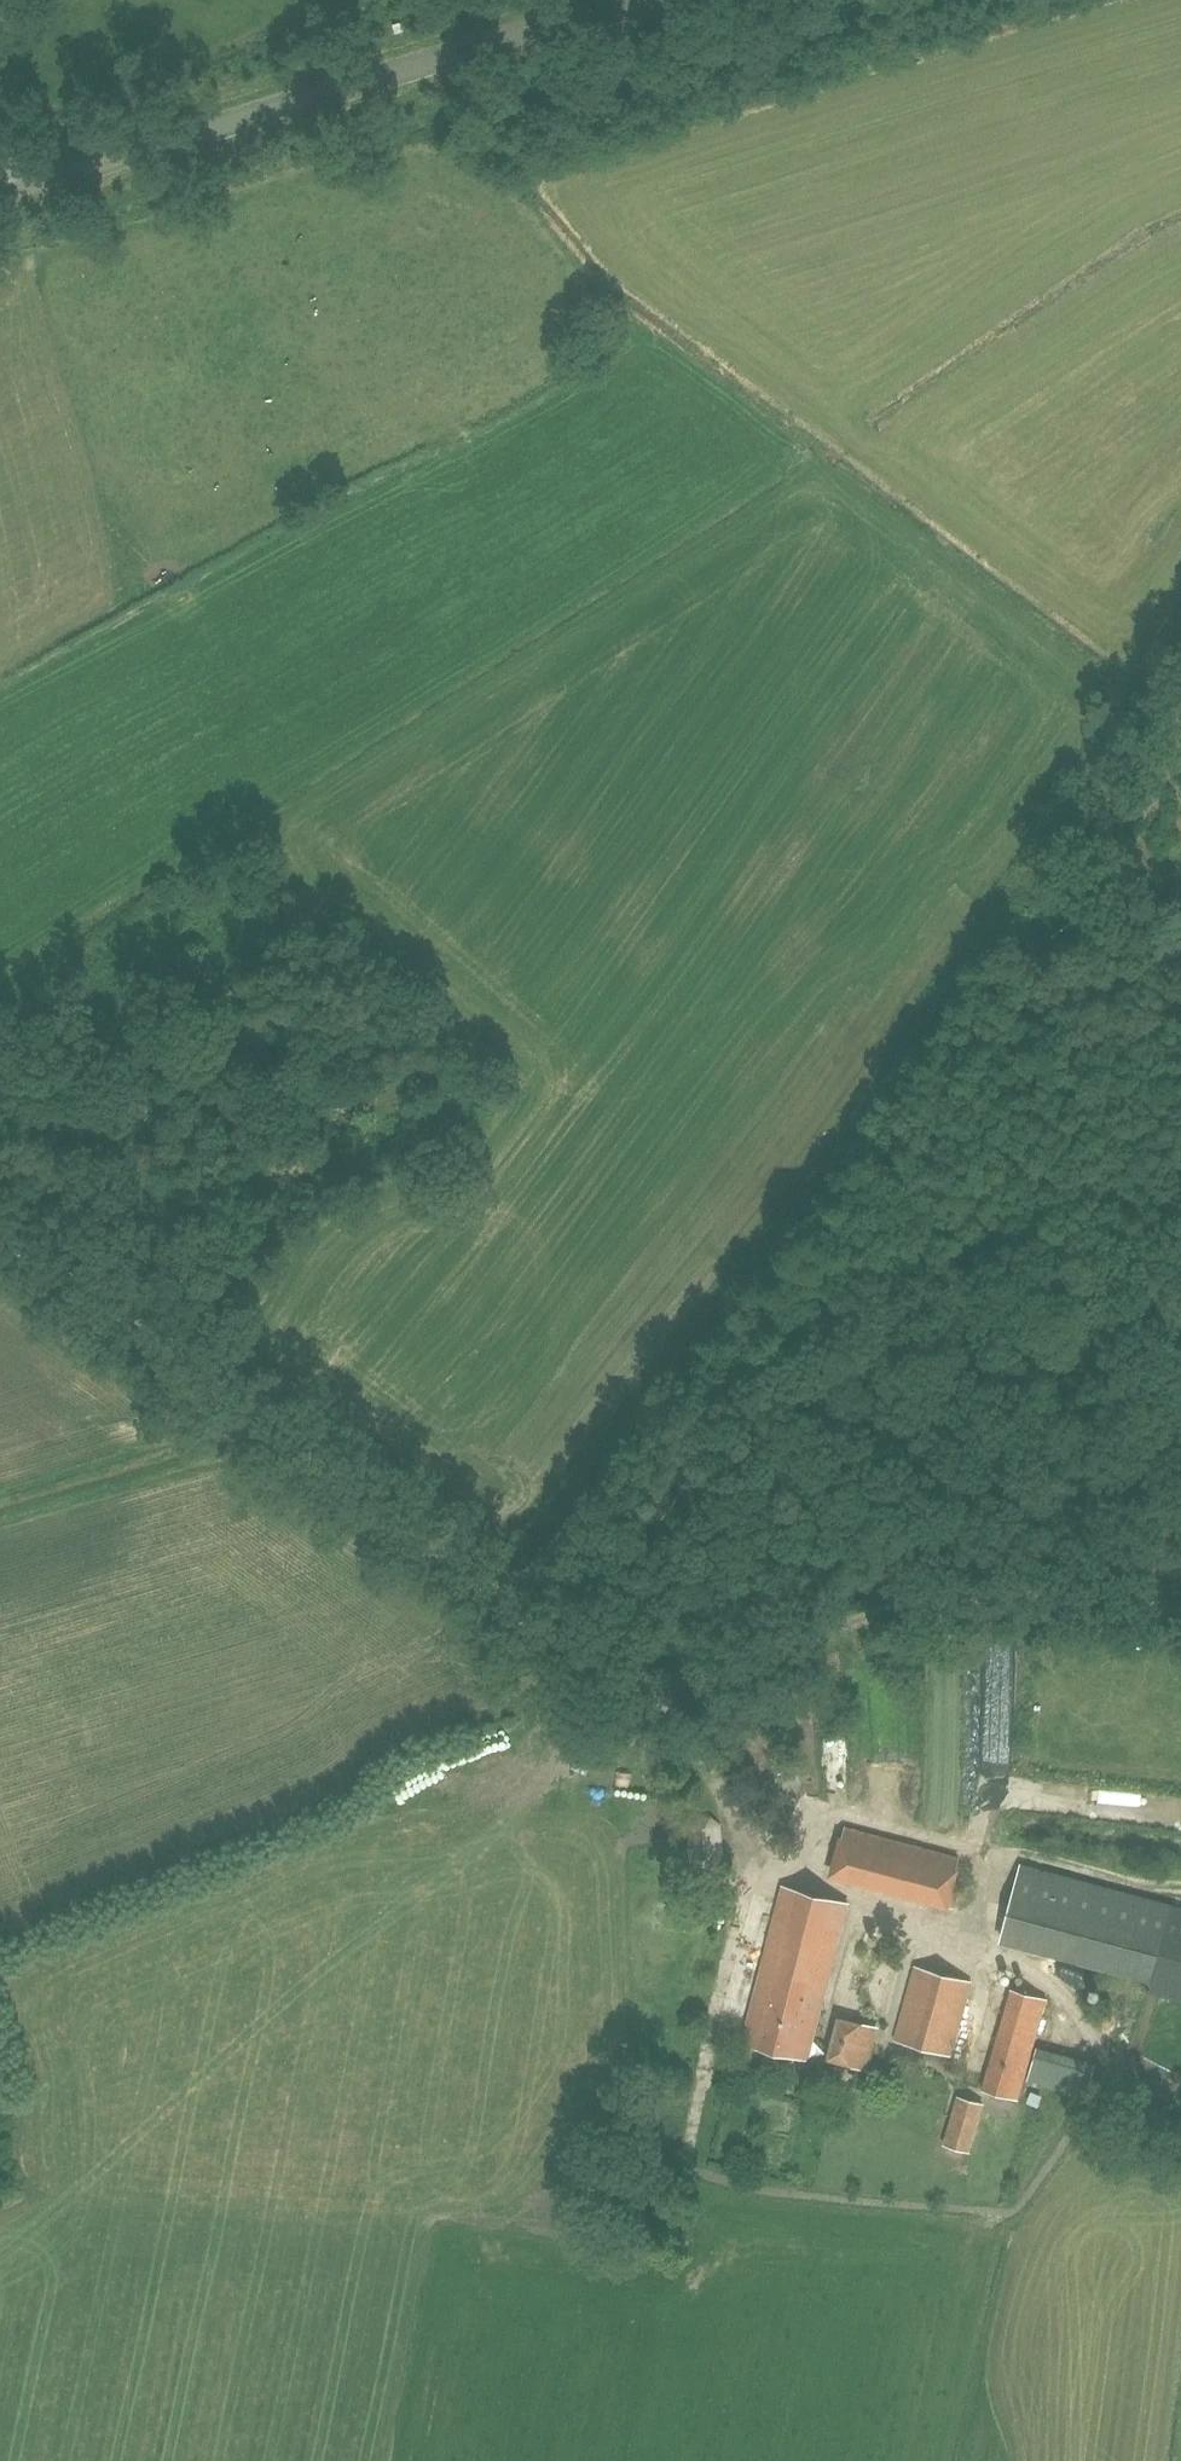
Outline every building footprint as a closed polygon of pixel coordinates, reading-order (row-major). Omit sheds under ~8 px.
[(832,1772),(854,1772),(854,1739),(832,1739),(832,1772)] [(696,1816),(688,1826),(690,1858),(699,1868),(715,1866),(724,1855),(722,1824),(712,1815),(696,1816)] [(949,1908),(960,1868),(957,1868),(960,1856),(846,1826),(843,1836),(840,1835),(829,1876),(949,1908)] [(1171,1907),(1020,1867),(1005,1922),(1180,1970),(1180,1910),(1171,1907)] [(809,2058),(849,1904),(784,1887),(745,2041),(809,2058)] [(952,2057),(972,1982),(915,1967),(895,2040),(952,2057)] [(1112,1987),(1110,2002),(1130,2004),(1131,1989),(1112,1987)] [(1019,2100),(1049,1999),(1011,1988),(982,2089),(1019,2100)] [(866,2067),(877,2027),(840,2018),(830,2058),(866,2067)] [(1042,2057),(1035,2081),(1087,2096),(1094,2072),(1042,2057)] [(970,2151),(984,2104),(957,2096),(943,2144),(970,2151)]
